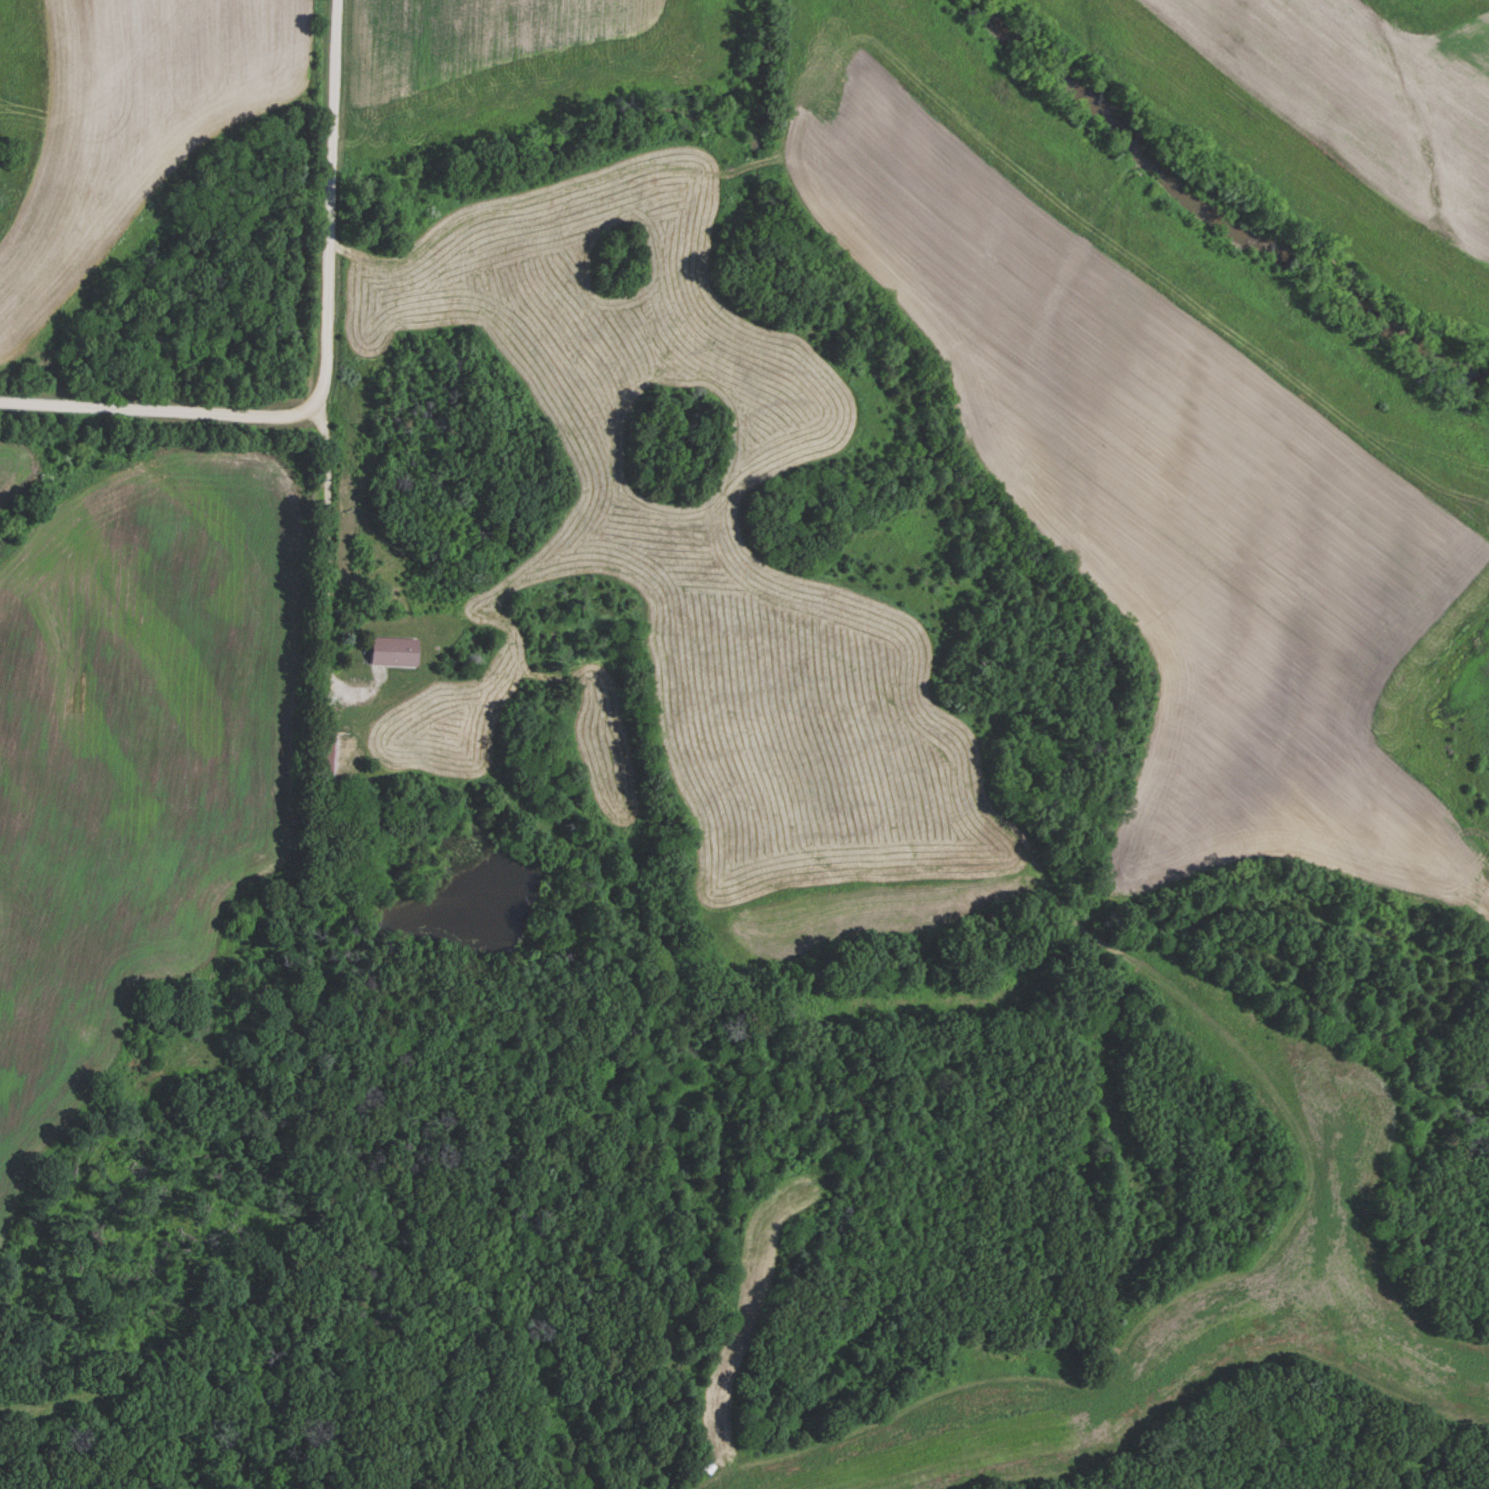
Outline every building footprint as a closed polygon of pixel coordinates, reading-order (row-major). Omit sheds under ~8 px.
[(376,637),(375,664),(423,665),(424,638),(376,637)]
